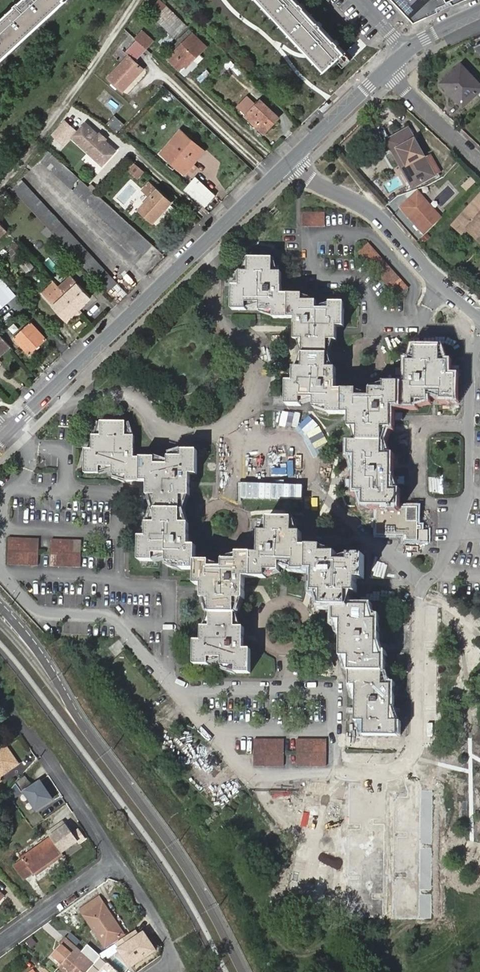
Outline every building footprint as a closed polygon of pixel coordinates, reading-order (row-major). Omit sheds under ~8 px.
[(0,23),(0,59),(63,0),(24,0),(0,23)] [(188,25),(162,0),(160,0),(150,10),(176,37),(188,25)] [(346,52),(298,0),(264,0),(328,69),(346,52)] [(417,20),(462,0),(397,0),(417,20)] [(144,31),(137,38),(149,49),(155,41),(144,31)] [(187,66),(207,46),(195,34),(174,54),(175,56),(171,61),(180,70),(186,65),(187,66)] [(136,61),(146,50),(132,36),(122,50),(129,56),(110,77),(123,90),(143,69),(136,61)] [(441,86),(463,110),(479,94),(479,87),(461,66),(441,86)] [(202,83),(212,75),(208,69),(198,78),(202,83)] [(268,124),(277,115),(262,101),(247,116),(263,132),(270,126),(268,124)] [(118,132),(126,124),(114,115),(107,123),(118,132)] [(279,117),(277,115),(268,124),(270,126),(279,117)] [(65,120),(53,133),(64,143),(76,130),(65,120)] [(86,122),(73,137),(103,164),(117,149),(104,138),(103,139),(100,136),(101,135),(86,122)] [(398,148),(418,184),(435,175),(408,126),(387,138),(393,150),(398,148)] [(187,174),(205,152),(182,132),(161,155),(169,163),(171,161),(187,174)] [(414,186),(418,184),(398,148),(393,150),(414,186)] [(152,241),(50,150),(42,160),(144,250),(152,241)] [(136,163),(129,172),(139,180),(146,171),(136,163)] [(464,180),(457,173),(452,177),(459,184),(464,180)] [(197,176),(186,189),(206,207),(218,194),(197,176)] [(22,180),(12,189),(76,257),(105,288),(115,278),(22,180)] [(152,196),(141,208),(153,220),(155,222),(165,210),(162,206),(168,199),(151,183),(145,189),(152,196)] [(399,205),(423,232),(426,228),(441,215),(417,188),(399,205)] [(456,218),(465,227),(473,235),(479,229),(479,195),(456,218)] [(172,202),(168,199),(162,206),(165,210),(172,202)] [(324,212),(303,212),(302,226),(324,226),(324,212)] [(465,227),(456,218),(452,222),(460,231),(465,227)] [(3,256),(11,264),(25,250),(17,242),(3,256)] [(408,287),(369,244),(359,253),(398,297),(408,287)] [(260,259),(270,259),(270,249),(260,249),(260,259)] [(29,273),(36,266),(29,259),(21,266),(29,273)] [(273,318),(289,318),(289,294),(281,294),(281,273),(272,273),(272,259),(270,259),(260,259),(248,259),(248,272),(239,272),(239,286),(233,286),(232,309),(246,309),(246,303),(259,304),(259,311),(273,312),(273,318)] [(67,294),(79,283),(72,276),(60,287),(67,294)] [(60,286),(55,281),(43,293),(48,298),(60,286)] [(67,294),(81,309),(87,303),(84,299),(89,294),(79,283),(67,294)] [(11,298),(0,286),(0,307),(11,298)] [(60,286),(48,298),(66,317),(71,313),(73,316),(81,309),(67,294),(60,287),(60,286)] [(84,299),(87,303),(93,298),(89,294),(84,299)] [(303,340),(303,354),(328,355),(329,352),(329,340),(337,341),(337,326),(344,326),(344,304),(330,303),(330,310),(317,310),(317,302),(302,302),(302,295),(289,294),(289,318),(295,318),(295,340),(303,340)] [(31,353),(46,339),(32,323),(15,337),(31,353)] [(12,346),(0,332),(0,357),(1,356),(12,346)] [(407,383),(399,383),(399,406),(413,406),(413,400),(427,399),(427,392),(441,392),(441,398),(456,399),(455,375),(449,375),(449,362),(440,362),(440,348),(416,348),(416,361),(407,361),(407,375),(407,383)] [(328,355),(303,354),(303,368),(295,368),(294,382),(288,382),(287,405),(301,405),(302,399),(314,399),(314,403),(314,406),(329,407),(329,413),(342,414),(343,389),(336,389),(336,386),(336,369),(328,368),(328,355)] [(343,389),(342,414),(349,414),(349,427),(358,427),(358,442),(384,442),(384,428),(392,428),(392,406),(399,406),(399,383),(385,383),(384,389),(371,389),(370,397),(366,397),(357,396),(357,390),(343,389)] [(141,482),(141,458),(134,458),(134,436),(124,436),(124,423),(101,422),(100,436),(92,436),(91,450),(85,450),(85,473),(99,473),(99,466),(112,467),(112,475),(126,475),(126,481),(141,482)] [(384,442),(358,442),(350,442),(350,456),(356,457),(356,481),(356,491),(365,491),(365,505),(376,505),(398,506),(398,491),(392,491),(392,456),(383,455),(384,442)] [(155,458),(141,458),(141,482),(148,482),(147,496),(156,496),(156,509),(180,510),(180,507),(181,495),(190,496),(190,474),(196,474),(197,451),(183,451),(183,457),(169,458),(169,464),(155,464),(155,458)] [(418,506),(398,506),(376,505),(376,534),(404,535),(404,540),(418,540),(418,529),(418,506)] [(180,523),(180,510),(156,509),(156,523),(147,523),(147,537),(140,537),(140,561),(155,561),(155,554),(167,554),(167,563),(182,563),(181,569),(195,569),(195,562),(195,546),(188,545),(189,524),(180,523)] [(259,554),(252,554),(251,578),(265,578),(266,571),(280,571),(280,563),(284,563),(293,564),(293,570),(308,570),(308,547),(301,547),(301,532),(293,532),(293,519),(269,518),(268,532),(260,531),(260,541),(259,554)] [(428,529),(418,529),(418,540),(428,540),(428,529)] [(40,566),(42,537),(10,536),(8,564),(40,566)] [(51,566),(82,567),(83,539),(52,538),(51,566)] [(312,547),(308,547),(308,570),(314,570),(315,580),(315,592),(323,593),(323,606),(335,606),(349,607),(349,593),(356,593),(357,579),(363,579),(363,556),(350,556),(350,562),(336,562),(336,554),(322,554),(322,548),(312,547)] [(210,562),(195,562),(195,569),(195,586),(203,585),(203,592),(202,599),(211,599),(211,613),(236,613),(236,599),(245,600),(245,589),(245,578),(251,578),(252,554),(238,554),(238,561),(224,560),(224,568),(217,568),(210,568),(210,562)] [(368,607),(349,607),(335,606),(335,620),(342,620),(343,646),(343,657),(350,657),(350,671),(384,671),(384,657),(376,657),(377,638),(377,620),(368,621),(368,607)] [(236,613),(211,613),(211,627),(202,627),(202,641),(195,641),(195,662),(194,664),(209,664),(209,658),(223,658),(223,666),(236,666),(236,673),(250,673),(251,649),(244,649),(244,639),(244,627),(236,627),(236,613)] [(384,685),(384,671),(350,671),(350,685),(357,686),(357,721),(364,721),(364,734),(398,735),(398,721),(392,721),(392,685),(384,685)] [(285,737),(255,736),(254,761),(285,762),(285,737)] [(328,738),(298,737),(297,762),(327,763),(328,738)] [(19,763),(6,744),(0,748),(0,781),(1,776),(2,772),(6,769),(7,771),(19,763)] [(30,784),(25,777),(18,782),(23,789),(30,784)] [(39,781),(24,791),(37,810),(52,799),(39,781)] [(47,833),(50,838),(61,853),(77,842),(63,822),(47,833)] [(61,853),(50,838),(24,857),(24,858),(14,865),(24,879),(35,872),(37,874),(62,856),(61,853)] [(80,910),(84,916),(103,902),(100,897),(80,910)] [(103,902),(84,916),(105,947),(124,934),(103,902)] [(31,937),(26,943),(33,949),(38,943),(31,937)] [(82,971),(88,971),(102,956),(89,945),(82,952),(66,937),(59,944),(62,946),(53,956),(62,965),(60,967),(65,971),(80,971),(81,971),(82,971)]
